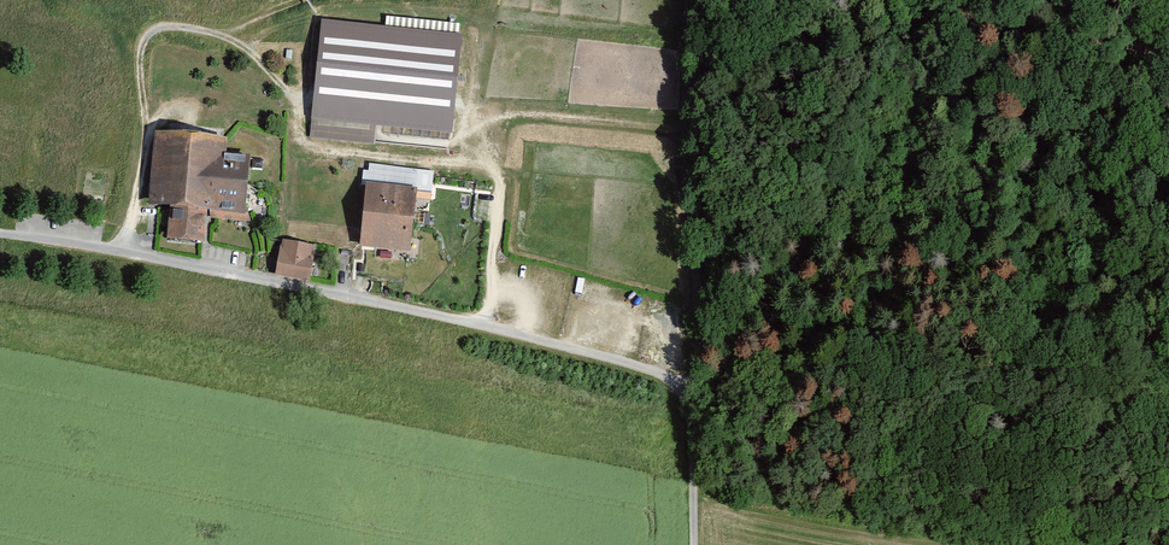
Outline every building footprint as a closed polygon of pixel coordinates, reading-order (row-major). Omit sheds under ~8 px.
[(462,32),(327,19),(318,126),(452,138),(462,32)] [(246,132),(165,121),(154,203),(179,206),(175,236),(217,241),(221,211),(269,217),(275,173),(264,147),(244,144),(246,132)] [(433,168),(371,161),(363,239),(424,246),(433,168)] [(335,243),(294,235),(286,272),(327,281),(335,243)]
